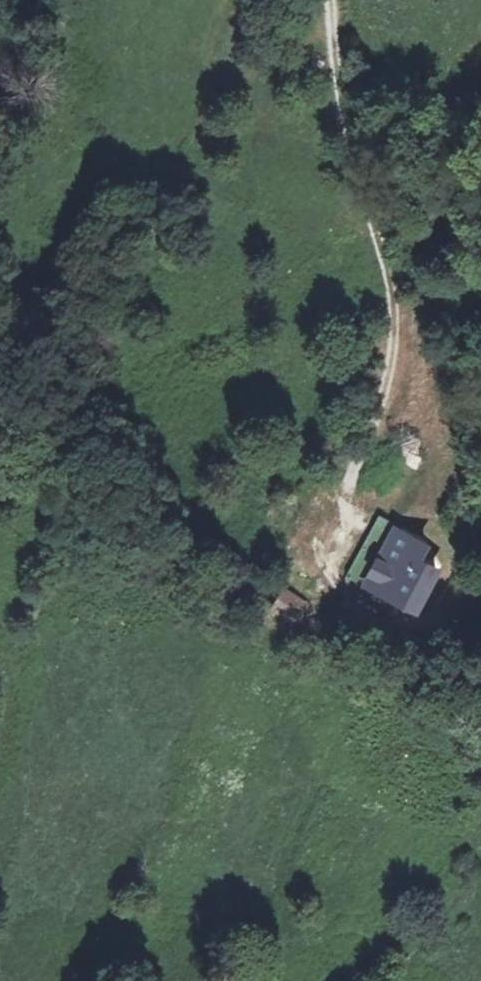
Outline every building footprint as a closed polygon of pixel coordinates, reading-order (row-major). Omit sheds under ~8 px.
[(366,573),(416,605),(435,571),(418,559),(426,545),(393,526),(366,573)] [(289,590),(279,605),(302,621),(312,605),(289,590)]
